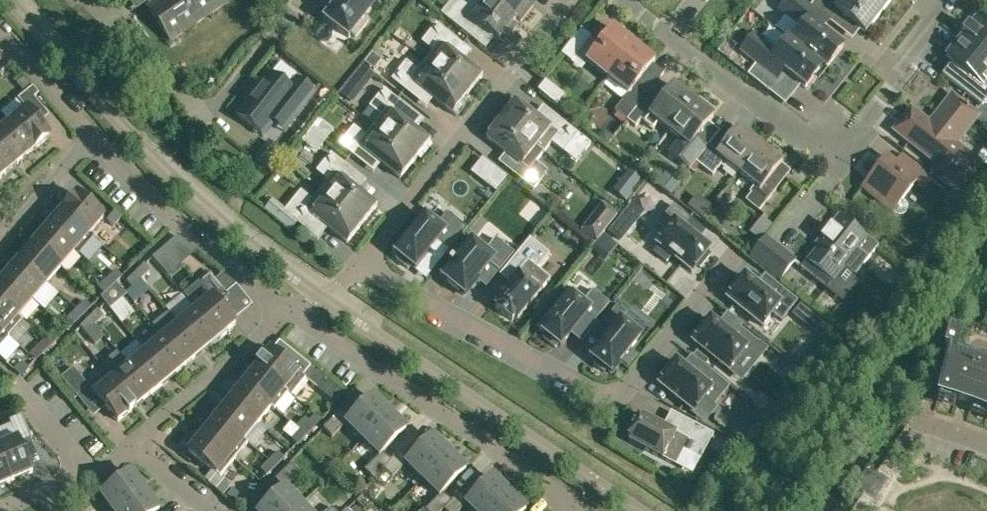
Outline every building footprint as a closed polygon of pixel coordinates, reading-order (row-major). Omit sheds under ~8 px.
[(224,0),(160,0),(160,1),(150,7),(148,9),(170,41),(226,3),(224,0)] [(325,20),(325,19),(347,36),(347,37),(348,38),(349,36),(351,34),(355,38),(369,20),(364,16),(375,2),(376,3),(377,1),(375,0),(339,0),(333,7),(325,18),(325,17),(324,19),(325,20)] [(514,21),(489,0),(487,0),(480,9),(469,0),(452,0),(441,14),(471,38),(480,27),(498,41),(499,40),(503,43),(516,27),(512,24),(514,21)] [(514,21),(516,18),(520,21),(533,5),(529,2),(530,1),(529,0),(489,0),(514,21)] [(811,6),(804,0),(788,0),(779,11),(802,29),(792,42),(823,68),(826,70),(844,48),(823,31),(823,30),(822,30),(829,22),(830,22),(811,6)] [(811,6),(830,22),(834,25),(842,15),(866,33),(882,12),(867,0),(844,0),(843,1),(842,0),(815,0),(811,6)] [(882,12),(892,0),(867,0),(882,12)] [(986,84),(986,24),(977,16),(969,26),(967,24),(961,32),(963,34),(945,57),(953,63),(944,75),(943,74),(942,75),(982,106),(986,99),(986,88),(985,86),(986,84)] [(455,55),(463,45),(436,24),(421,42),(433,52),(425,62),(467,95),(482,76),(455,55)] [(607,78),(634,44),(613,28),(586,62),(607,78)] [(572,61),(592,36),(582,29),(562,53),(572,61)] [(755,34),(741,52),(778,81),(785,72),(806,89),(823,68),(792,42),(789,39),(778,53),(755,34)] [(627,121),(634,110),(647,96),(651,91),(638,82),(655,61),(634,44),(607,78),(628,94),(614,111),(617,113),(614,117),(624,125),(627,121)] [(373,52),(365,61),(374,69),(382,59),(373,52)] [(453,114),(467,95),(425,62),(418,71),(406,62),(391,80),(404,90),(412,81),(453,114)] [(353,76),(363,85),(372,74),(361,65),(353,76)] [(294,92),(289,88),(270,73),(262,84),(257,80),(243,98),(248,102),(237,116),(262,135),(272,123),(282,131),(283,131),(284,130),(296,116),(314,92),(302,83),(294,92)] [(541,82),(534,90),(551,105),(558,97),(541,82)] [(658,105),(647,96),(634,110),(627,121),(624,125),(622,127),(625,130),(630,123),(635,127),(641,120),(650,127),(655,120),(669,132),(694,101),(674,85),(658,105)] [(24,105),(33,98),(38,94),(33,88),(19,99),(24,105)] [(394,113),(402,104),(384,89),(369,108),(381,117),(373,127),(415,160),(430,141),(394,113)] [(956,144),(978,116),(952,95),(929,123),(911,109),(894,131),(963,186),(980,164),(956,144)] [(16,100),(0,113),(9,123),(32,152),(50,137),(39,124),(27,109),(25,111),(16,100)] [(694,101),(669,132),(680,140),(669,154),(689,170),(696,161),(708,148),(697,139),(714,117),(711,115),(714,111),(701,100),(698,104),(694,101)] [(516,101),(501,119),(544,153),(551,143),(563,152),(578,134),(564,124),(557,133),(516,101)] [(311,151),(329,130),(315,119),(298,140),(311,151)] [(536,162),(544,153),(501,119),(486,138),(527,170),(520,180),(533,190),(548,172),(536,162)] [(0,131),(0,146),(16,165),(32,152),(9,123),(0,131)] [(400,179),(415,160),(373,127),(365,136),(353,127),(339,145),(352,155),(359,146),(400,179)] [(724,167),(726,164),(739,174),(761,145),(739,127),(725,146),(715,138),(708,148),(696,161),(709,172),(713,175),(721,165),(724,167)] [(266,143),(252,161),(265,172),(280,154),(266,143)] [(784,163),(761,145),(739,174),(756,187),(745,200),(759,211),(777,189),(768,182),(784,163)] [(16,165),(0,146),(0,178),(16,165)] [(377,206),(358,191),(336,173),(344,164),(331,153),(316,172),(328,181),(320,191),(362,224),(377,206)] [(862,188),(898,217),(904,216),(908,211),(907,204),(902,200),(916,183),(925,190),(933,180),(905,157),(897,167),(886,158),(862,188)] [(495,168),(484,182),(496,191),(506,177),(495,168)] [(622,178),(638,190),(645,181),(629,169),(622,178)] [(283,212),(296,223),(306,210),(347,243),(362,224),(320,191),(312,200),(300,191),(283,212)] [(76,194),(61,211),(92,238),(93,237),(89,234),(103,218),(76,194)] [(607,233),(620,243),(645,213),(631,202),(607,233)] [(691,220),(672,206),(657,224),(666,232),(657,244),(659,246),(654,252),(666,262),(671,256),(692,272),(697,266),(700,268),(710,255),(707,253),(709,250),(684,230),(691,220)] [(78,255),(92,238),(61,211),(47,228),(78,255)] [(115,212),(107,221),(114,226),(121,217),(115,212)] [(398,256),(396,259),(408,269),(411,266),(415,269),(437,242),(449,251),(467,229),(447,213),(439,222),(427,212),(394,253),(398,256)] [(758,236),(766,223),(757,217),(748,229),(758,236)] [(605,230),(590,218),(581,230),(596,242),(605,230)] [(843,218),(834,230),(831,227),(822,238),(826,241),(810,261),(833,280),(843,267),(855,276),(878,246),(857,230),(843,218)] [(47,228),(33,244),(60,268),(74,252),(78,255),(47,228)] [(801,265),(765,235),(764,234),(759,240),(748,253),(776,276),(791,258),(800,266),(801,265)] [(489,265),(498,272),(514,254),(495,239),(487,248),(474,237),(453,263),(451,262),(448,266),(450,267),(442,277),(464,296),(476,280),(489,265)] [(526,262),(509,284),(494,302),(497,304),(495,307),(512,321),(514,318),(517,320),(541,291),(540,291),(550,279),(537,269),(549,254),(530,238),(517,254),(526,262)] [(46,284),(60,268),(33,244),(19,260),(46,284)] [(183,263),(167,245),(152,258),(168,276),(183,263)] [(19,260),(5,277),(32,300),(46,284),(19,260)] [(135,274),(141,279),(149,271),(144,265),(135,274)] [(113,286),(115,283),(121,277),(116,271),(107,280),(113,286)] [(141,279),(135,274),(126,282),(132,288),(141,279)] [(192,306),(192,307),(218,338),(235,324),(217,302),(226,294),(210,275),(200,283),(211,297),(195,310),(192,306)] [(18,317),(32,300),(5,277),(0,282),(0,301),(18,317)] [(770,297),(756,286),(744,277),(742,279),(739,277),(729,289),(732,292),(727,298),(762,326),(772,314),(781,322),(797,302),(778,287),(770,297)] [(113,286),(107,280),(98,288),(104,294),(109,289),(113,286)] [(113,286),(109,289),(119,298),(124,292),(115,283),(113,286)] [(571,289),(538,329),(545,335),(543,338),(555,348),(558,345),(560,347),(585,316),(594,323),(609,304),(592,291),(585,300),(571,289)] [(0,301),(0,330),(4,333),(18,317),(0,301)] [(76,310),(82,316),(91,307),(85,301),(76,310)] [(814,333),(815,332),(823,322),(800,305),(792,315),(814,333)] [(606,370),(610,374),(621,361),(630,350),(640,336),(620,320),(626,314),(616,306),(601,325),(610,332),(599,346),(590,357),(595,361),(593,364),(603,372),(606,370)] [(192,307),(175,321),(201,352),(218,338),(192,307)] [(82,316),(76,310),(68,318),(73,324),(82,316)] [(89,319),(94,325),(103,316),(97,310),(89,319)] [(94,325),(89,319),(80,327),(86,333),(94,325)] [(698,335),(692,342),(728,370),(746,349),(750,353),(758,343),(739,328),(732,337),(710,320),(708,322),(705,320),(695,332),(698,335)] [(161,338),(185,366),(201,352),(175,321),(174,321),(178,325),(161,338)] [(986,365),(970,359),(956,355),(959,343),(959,344),(962,332),(950,329),(942,359),(947,360),(937,397),(939,398),(939,397),(957,402),(970,407),(986,413),(986,365)] [(45,340),(51,346),(59,338),(54,332),(45,340)] [(0,338),(0,361),(1,361),(13,346),(1,337),(0,338)] [(161,338),(145,352),(168,380),(185,366),(161,338)] [(51,346),(45,340),(36,348),(42,354),(51,346)] [(256,367),(288,393),(291,396),(305,378),(302,376),(270,350),(256,367)] [(630,350),(621,361),(629,367),(638,356),(630,350)] [(168,380),(145,352),(128,366),(151,394),(168,380)] [(14,370),(20,376),(28,368),(23,362),(14,370)] [(664,377),(658,384),(693,412),(703,400),(712,407),(729,387),(710,372),(701,383),(676,362),(674,365),(671,362),(661,375),(664,377)] [(109,375),(109,376),(135,407),(151,394),(128,366),(112,379),(109,375)] [(310,366),(302,376),(305,378),(318,389),(326,379),(310,366)] [(242,384),(274,410),(288,393),(256,367),(242,384)] [(76,397),(88,386),(73,368),(61,378),(76,397)] [(118,422),(135,407),(109,376),(91,390),(118,422)] [(229,401),(257,424),(270,408),(274,411),(274,410),(242,384),(229,401)] [(346,423),(363,439),(389,413),(372,397),(349,420),(341,411),(323,429),(332,438),(346,423)] [(229,401),(215,418),(247,444),(248,443),(244,440),(257,424),(229,401)] [(406,430),(389,413),(363,439),(379,456),(365,470),(373,479),(383,469),(391,462),(391,461),(382,453),(406,430)] [(11,481),(32,472),(20,443),(31,438),(22,415),(9,421),(11,424),(0,428),(0,457),(11,481)] [(686,439),(663,427),(643,416),(641,419),(637,417),(627,437),(631,439),(629,442),(662,459),(675,466),(683,451),(700,460),(713,434),(694,424),(686,439)] [(215,418),(202,435),(234,461),(247,444),(215,418)] [(300,431),(306,436),(314,428),(308,422),(300,431)] [(306,436),(300,431),(291,439),(297,445),(306,436)] [(222,495),(223,495),(230,486),(224,481),(223,481),(220,478),(234,461),(202,435),(188,452),(216,475),(208,484),(222,495)] [(383,469),(392,478),(406,463),(423,480),(449,454),(432,437),(409,460),(400,452),(391,461),(391,462),(383,469)] [(269,461),(275,467),(283,458),(277,453),(269,461)] [(449,454),(423,480),(439,496),(424,510),(425,510),(442,510),(443,510),(451,502),(442,494),(465,470),(449,454)] [(11,481),(0,457),(0,486),(11,481)] [(275,467),(269,461),(260,470),(266,476),(275,467)] [(300,505),(284,488),(299,474),(291,465),(273,482),(281,491),(260,510),(294,510),(300,505)] [(145,492),(131,473),(101,495),(113,510),(119,510),(145,492)] [(443,510),(444,510),(459,510),(466,504),(474,510),(492,510),(509,494),(492,477),(469,501),(460,492),(451,502),(443,510)] [(145,492),(119,510),(159,510),(145,492)] [(509,494),(492,510),(525,510),(509,494)]
